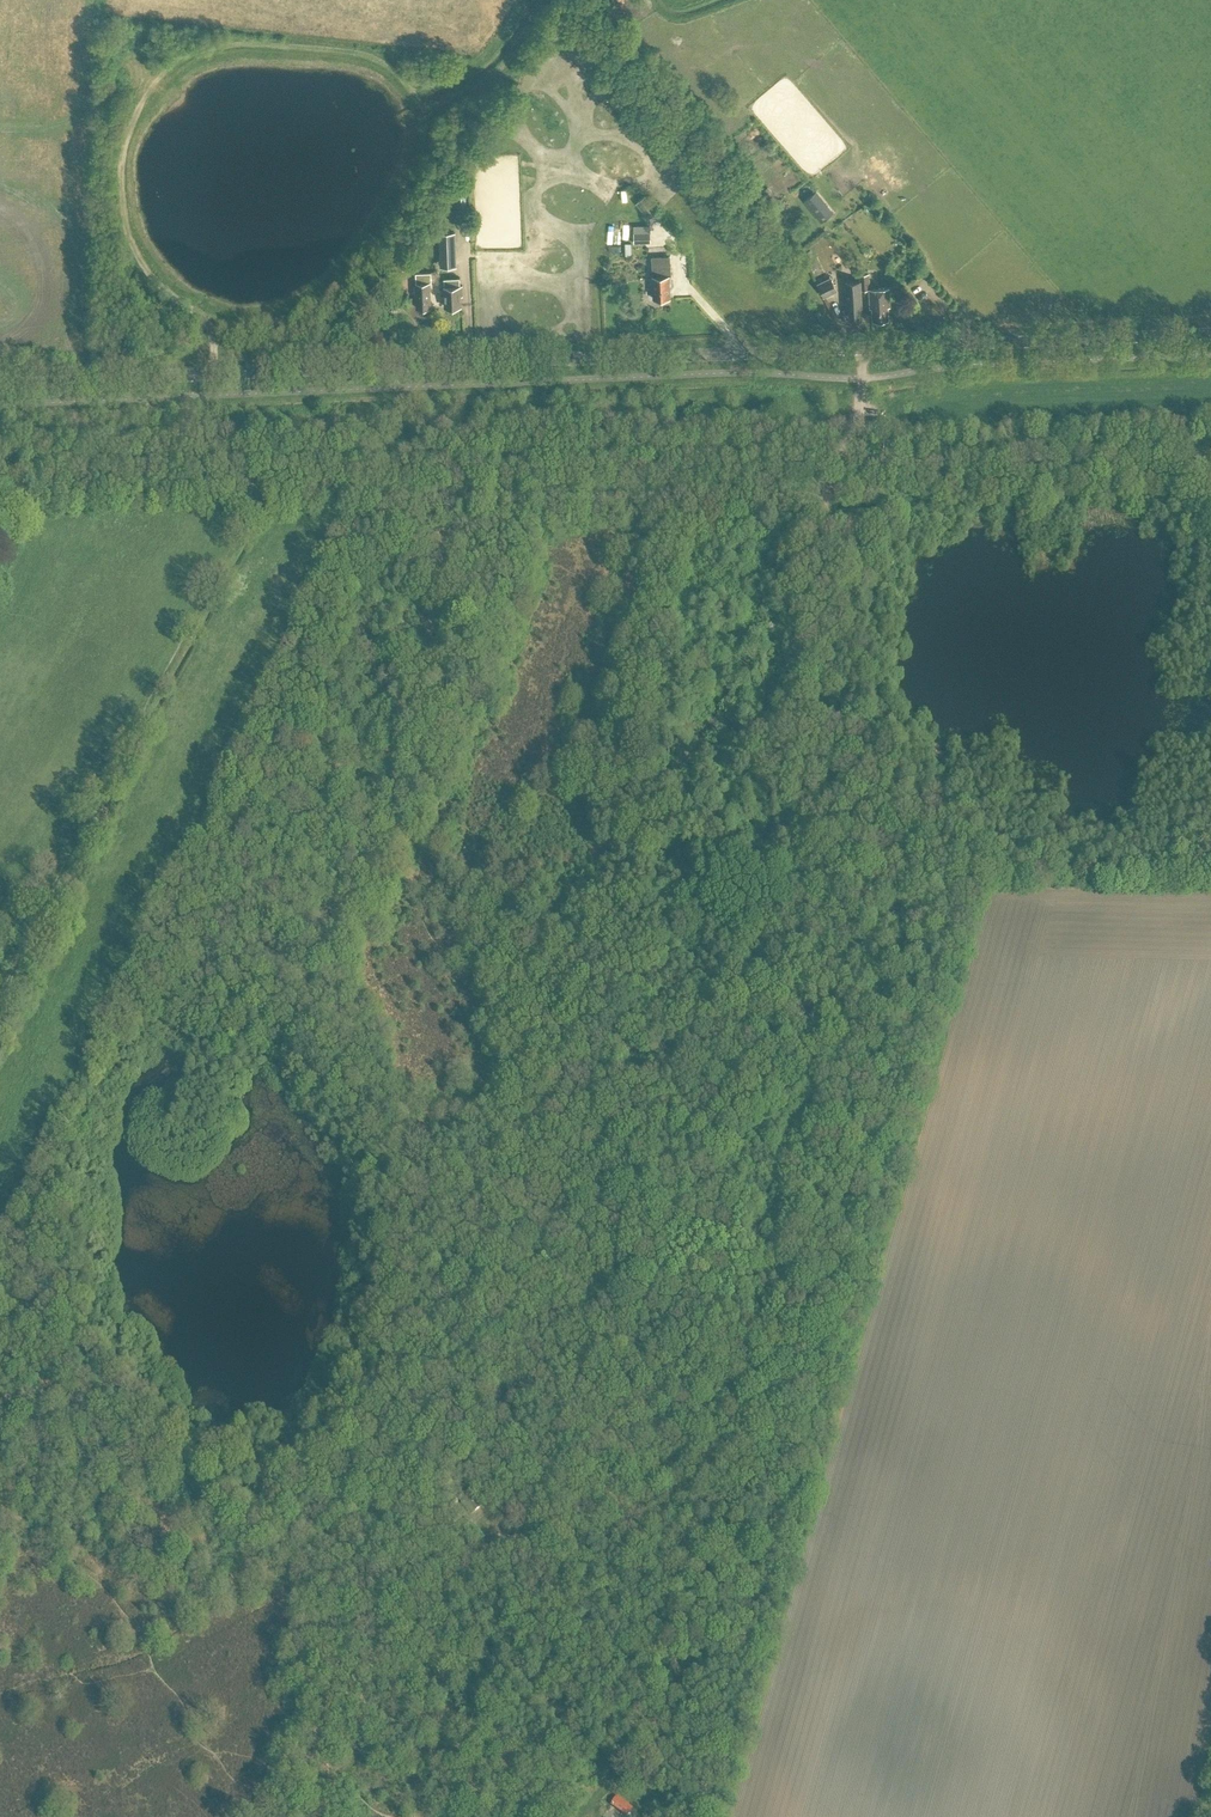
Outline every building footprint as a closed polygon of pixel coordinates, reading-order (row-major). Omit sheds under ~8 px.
[(805,200),(821,221),(833,211),(817,191),(805,200)] [(457,192),(458,217),(467,216),(465,192),(457,192)] [(636,202),(648,218),(659,210),(646,194),(636,202)] [(634,242),(651,242),(650,224),(634,225),(634,242)] [(439,233),(440,266),(457,265),(456,232),(439,233)] [(749,257),(754,253),(742,238),(737,242),(749,257)] [(417,248),(407,248),(408,269),(418,269),(417,248)] [(671,273),(670,255),(652,256),(653,297),(670,296),(669,283),(672,283),(671,273)] [(416,270),(416,282),(415,282),(416,294),(417,294),(418,306),(430,305),(429,296),(431,296),(430,280),(438,280),(437,269),(416,270)] [(861,288),(869,288),(870,288),(870,287),(869,272),(859,272),(860,280),(860,288),(861,288)] [(837,290),(831,276),(817,282),(824,296),(837,290)] [(459,284),(459,277),(443,277),(444,305),(460,304),(460,294),(461,294),(461,284),(459,284)] [(860,288),(860,280),(846,281),(846,289),(847,307),(849,307),(850,316),(860,316),(860,306),(862,306),(861,288),(860,288)] [(889,286),(870,287),(870,288),(869,288),(870,306),(872,306),(873,318),(889,317),(888,305),(890,305),(889,286)] [(471,1491),(459,1500),(471,1516),(483,1507),(471,1491)] [(627,1816),(632,1809),(618,1799),(612,1806),(627,1816)]
